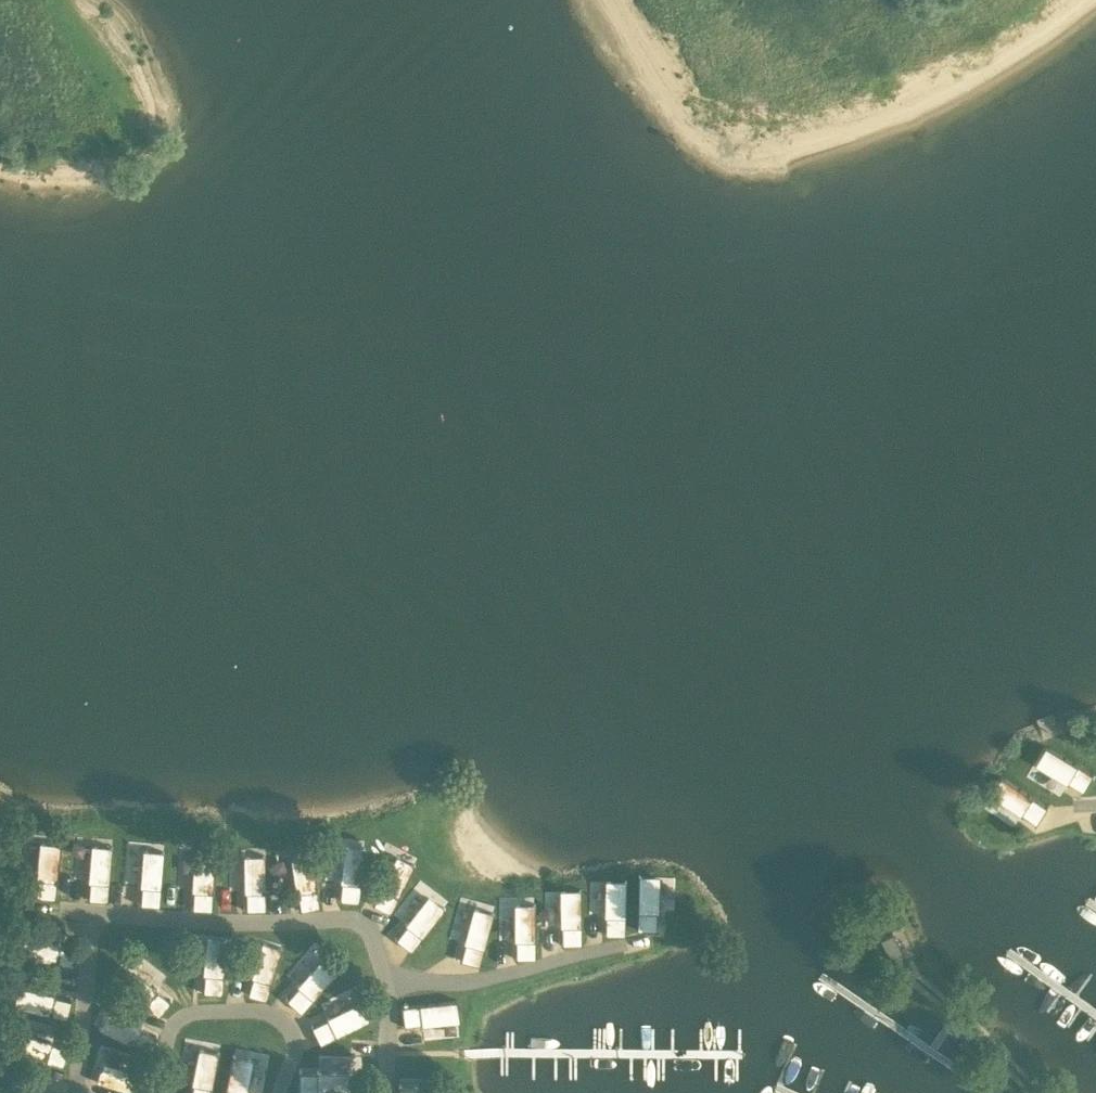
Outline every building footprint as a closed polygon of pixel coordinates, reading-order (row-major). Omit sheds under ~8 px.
[(1095,807),(1095,781),(1069,782),(1070,807),(1095,807)] [(995,831),(1018,822),(1005,789),(982,799),(995,831)] [(1033,791),(1035,815),(1057,813),(1055,789),(1033,791)] [(378,826),(354,831),(360,860),(384,855),(378,826)] [(21,841),(21,867),(47,867),(47,842),(21,841)] [(249,880),(250,858),(226,857),(225,879),(249,880)] [(266,881),(285,882),(286,859),(267,858),(266,881)] [(314,880),(333,883),(336,862),(317,859),(314,880)] [(383,906),(415,896),(407,871),(375,881),(383,906)] [(22,909),(43,909),(42,892),(22,892),(22,909)] [(672,927),(692,921),(685,898),(665,904),(672,927)] [(235,937),(236,908),(213,908),(213,937),(235,937)] [(145,930),(146,909),(128,909),(127,929),(145,930)] [(425,915),(400,924),(410,951),(436,942),(425,915)] [(603,918),(577,923),(583,949),(608,944),(603,918)] [(557,930),(532,936),(538,961),(563,955),(557,930)] [(111,938),(110,972),(133,973),(134,939),(111,938)] [(516,940),(494,943),(496,960),(518,957),(516,940)] [(145,946),(143,957),(174,960),(175,949),(145,946)] [(456,952),(457,984),(481,983),(479,951),(456,952)] [(60,979),(97,979),(98,953),(61,952),(60,979)] [(371,1030),(371,1009),(348,1009),(348,1029),(371,1030)] [(404,1030),(403,1051),(424,1052),(424,1031),(404,1030)] [(15,1031),(12,1050),(28,1052),(32,1034),(15,1031)] [(82,1045),(63,1048),(65,1065),(84,1062),(82,1045)] [(422,1070),(400,1070),(400,1092),(423,1092),(422,1070)]
